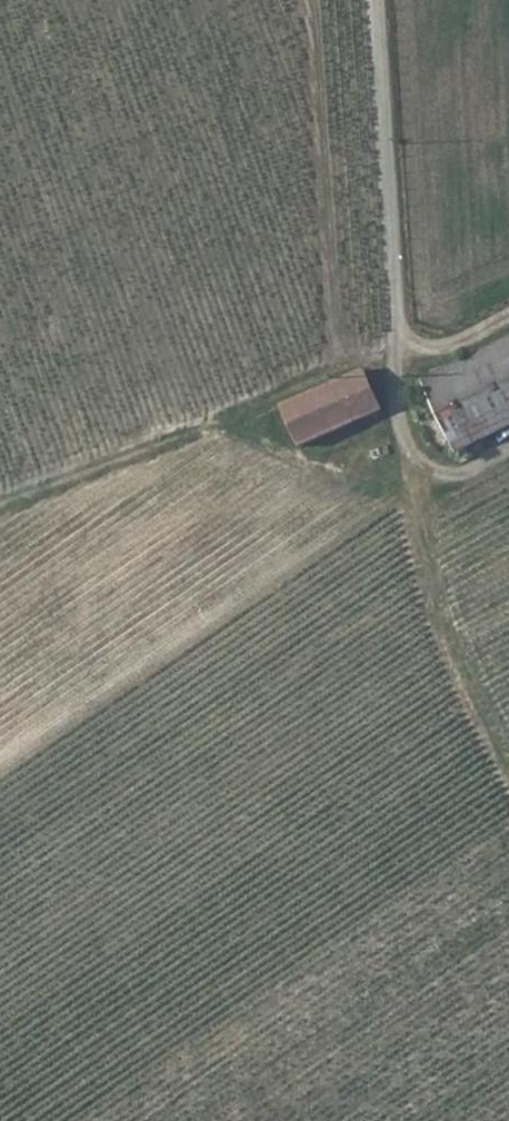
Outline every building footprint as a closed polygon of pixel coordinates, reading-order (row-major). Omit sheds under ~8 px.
[(422,378),(456,448),(508,421),(508,335),(422,378)] [(338,380),(280,406),(299,447),(380,409),(361,369),(338,380)]
